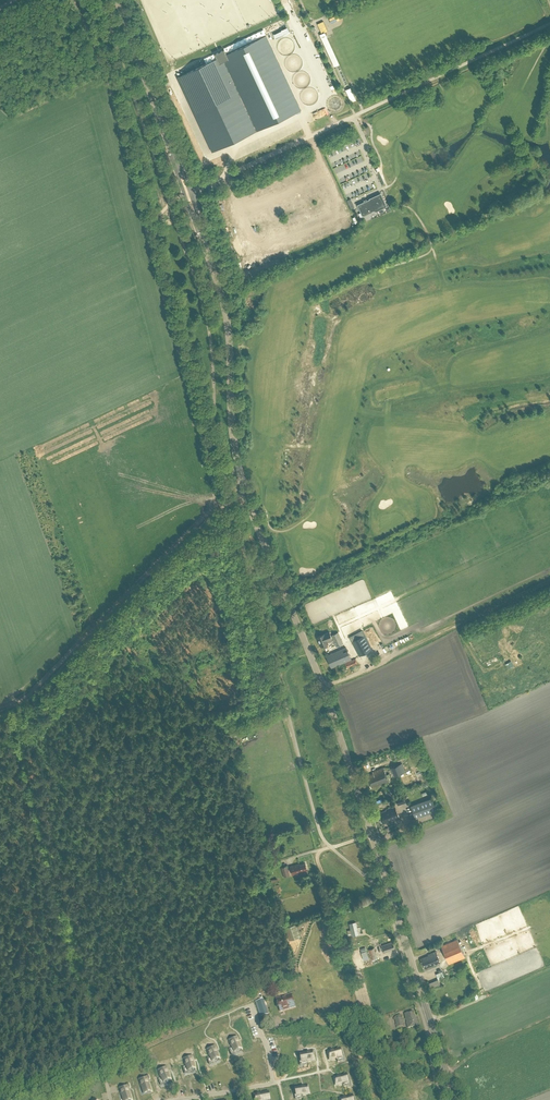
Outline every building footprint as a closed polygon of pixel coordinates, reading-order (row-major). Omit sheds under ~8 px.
[(319,21),(322,30),(328,28),(325,20),(319,21)] [(287,28),(273,34),(276,38),(289,32),(287,28)] [(321,32),(335,65),(341,62),(327,30),(321,32)] [(177,77),(212,152),(301,110),(266,35),(226,54),(224,49),(215,54),(217,58),(177,77)] [(383,205),(379,195),(370,199),(367,200),(367,201),(365,202),(364,201),(357,205),(362,216),(375,211),(374,209),(383,205)] [(327,642),(333,640),(336,646),(343,644),(338,632),(331,635),(329,630),(316,636),(320,646),(328,643),(327,642)] [(353,635),(355,639),(351,641),(359,656),(372,649),(362,630),(353,635)] [(346,647),(326,655),(331,667),(351,659),(346,647)] [(355,658),(345,663),(347,668),(358,664),(355,658)] [(402,763),(391,768),(394,777),(406,772),(405,769),(406,769),(405,766),(404,767),(402,763)] [(366,775),(371,788),(389,781),(383,767),(372,771),(373,773),(366,775)] [(396,799),(398,805),(406,802),(403,796),(396,799)] [(411,805),(415,818),(436,810),(432,798),(411,805)] [(395,806),(386,809),(386,810),(379,813),(383,824),(399,818),(395,806)] [(290,866),(292,874),(307,870),(305,863),(300,865),(299,863),(290,866)] [(289,875),(287,865),(281,867),(284,876),(289,875)] [(355,922),(349,923),(352,936),(358,935),(355,922)] [(285,927),(289,940),(301,936),(296,923),(285,927)] [(457,939),(441,946),(449,964),(465,957),(457,939)] [(381,946),(383,953),(390,951),(390,949),(395,948),(393,942),(381,946)] [(374,948),(368,950),(371,959),(377,957),(374,948)] [(428,955),(420,959),(425,969),(441,963),(436,951),(428,954),(428,955)] [(444,976),(442,971),(436,974),(438,979),(444,976)] [(283,997),(287,1010),(295,1007),(291,995),(283,997)] [(276,999),(280,1012),(287,1010),(283,997),(276,999)] [(264,1000),(257,1002),(262,1017),(269,1015),(264,1000)] [(404,1014),(408,1029),(418,1026),(416,1018),(415,1019),(413,1012),(404,1014)] [(401,1018),(395,1020),(397,1028),(403,1026),(401,1018)] [(236,1038),(229,1042),(232,1048),(230,1049),(232,1053),(234,1052),(234,1053),(241,1050),(236,1038)] [(215,1048),(207,1051),(210,1057),(208,1058),(209,1062),(212,1061),(212,1063),(219,1059),(215,1048)] [(339,1051),(328,1054),(330,1061),(336,1059),(337,1062),(341,1061),(340,1058),(341,1058),(339,1051)] [(303,1067),(310,1067),(310,1059),(311,1059),(311,1055),(303,1055),(303,1056),(300,1056),(300,1060),(303,1060),(303,1067)] [(191,1058),(185,1060),(188,1072),(195,1070),(195,1068),(197,1068),(196,1064),(194,1065),(191,1058)] [(165,1068),(158,1071),(163,1083),(170,1080),(169,1078),(172,1077),(170,1074),(168,1075),(165,1068)] [(346,1076),(334,1079),(336,1086),(343,1084),(343,1087),(347,1086),(346,1083),(348,1083),(346,1076)] [(147,1077),(139,1080),(141,1087),(142,1087),(143,1092),(150,1089),(150,1087),(147,1077)] [(120,1088),(122,1095),(123,1099),(124,1099),(131,1098),(130,1096),(127,1086),(120,1088)] [(302,1095),(309,1094),(308,1086),(295,1089),(297,1097),(299,1096),(299,1099),(303,1098),(302,1095)]
